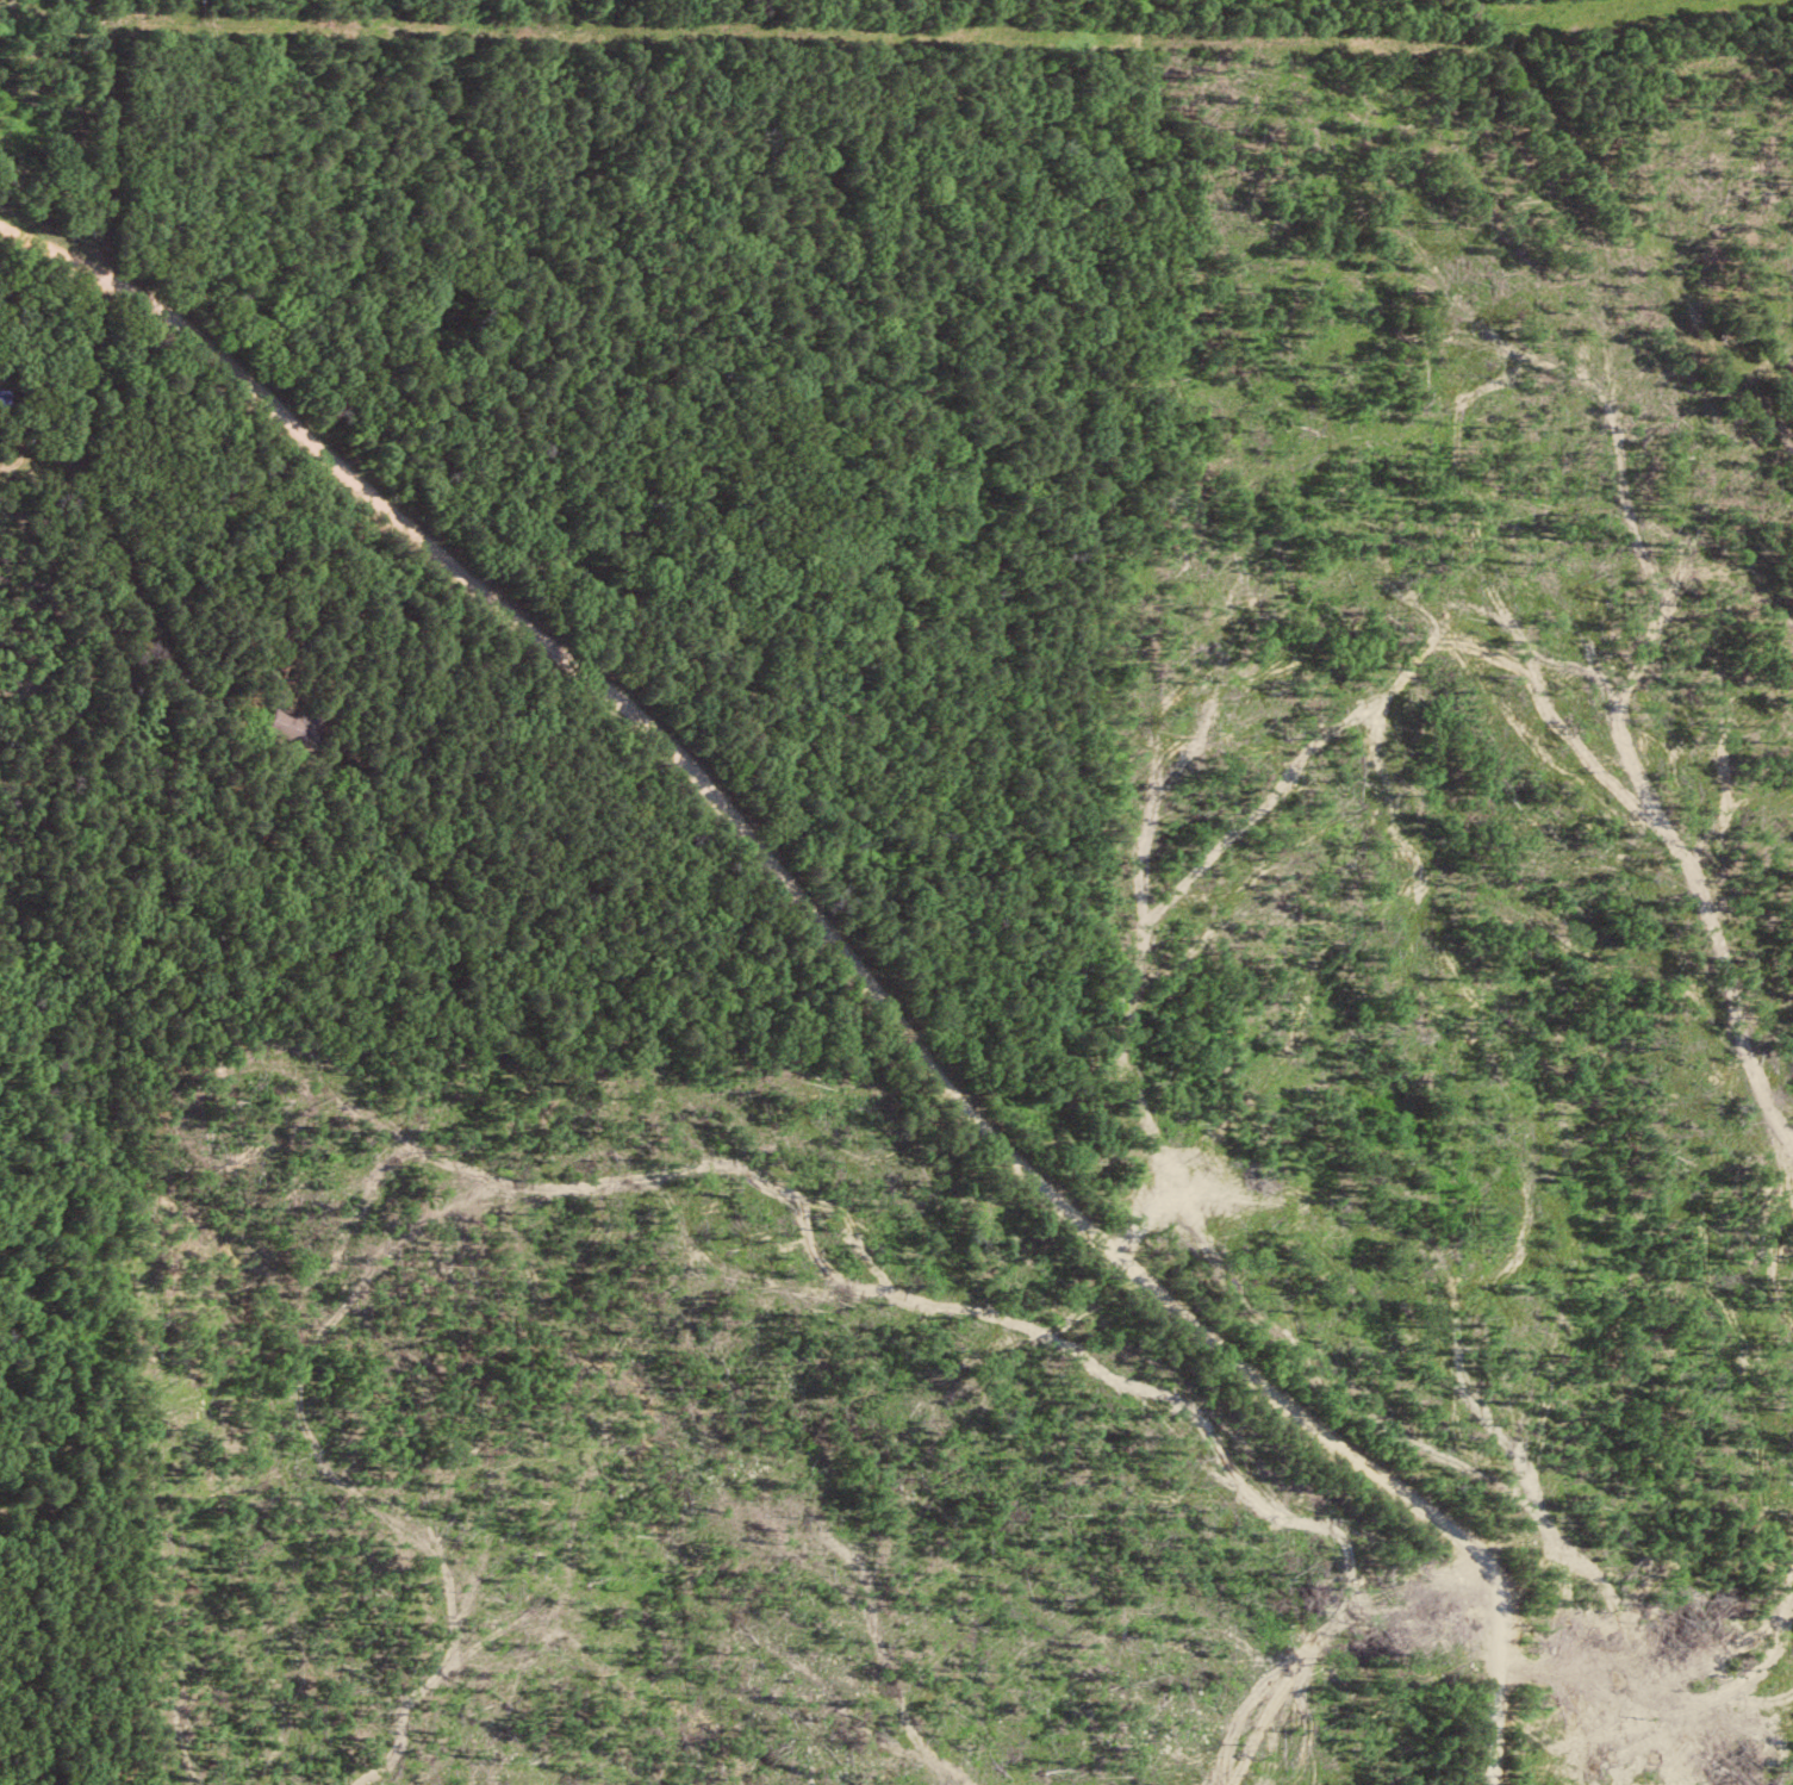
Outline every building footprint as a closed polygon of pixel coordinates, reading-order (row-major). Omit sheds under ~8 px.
[(271,726),(301,737),(309,717),(279,706),(271,726)]
